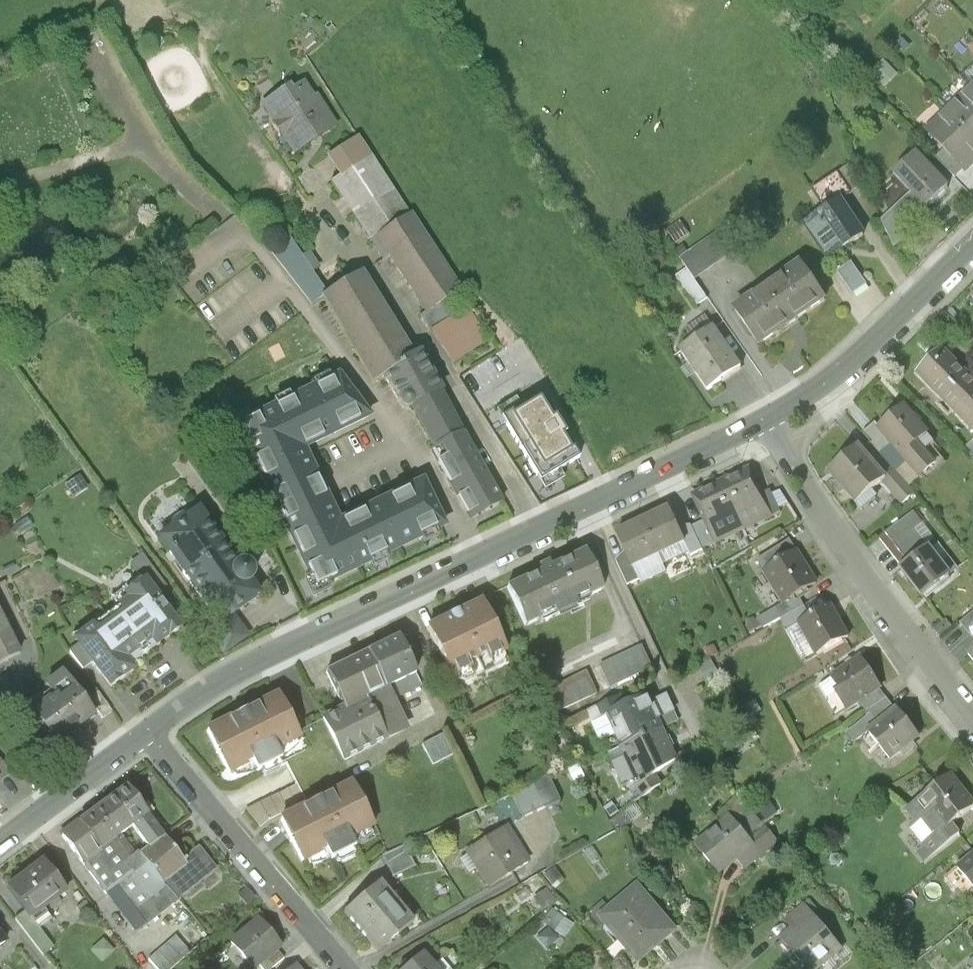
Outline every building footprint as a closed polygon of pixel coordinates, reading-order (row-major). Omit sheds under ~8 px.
[(894,76),(883,65),(871,77),(883,88),(894,76)] [(291,95),(288,91),(269,104),(281,120),(277,123),(286,136),(290,134),(298,146),(331,125),(323,112),(327,109),(318,96),(314,99),(305,85),(291,95)] [(971,91),(949,113),(972,137),(972,93),(971,91)] [(949,113),(927,134),(945,151),(964,171),(965,172),(972,164),(972,137),(949,113)] [(358,135),(327,156),(341,177),(371,156),(358,135)] [(964,171),(945,151),(936,159),(956,179),(964,171)] [(946,187),(914,155),(893,176),(913,196),(909,199),(919,209),(922,212),(946,187)] [(341,177),(333,182),(353,215),(393,188),(371,156),(341,177)] [(834,172),(809,191),(822,209),(836,199),(838,202),(849,194),(834,172)] [(460,292),(393,188),(353,215),(383,262),(390,258),(427,313),(421,317),(430,331),(432,329),(458,313),(449,299),(460,292)] [(822,209),(802,224),(828,260),(862,235),(838,202),(836,199),(822,209)] [(919,209),(909,199),(893,215),(903,225),(919,209)] [(903,225),(893,215),(880,228),(893,250),(910,232),(903,225)] [(723,231),(681,260),(687,270),(694,279),(736,250),(723,231)] [(307,265),(288,237),(269,250),(313,305),(323,299),(322,297),(324,296),(307,265)] [(852,263),(839,272),(837,273),(853,296),(854,295),(852,292),(865,283),(852,263)] [(801,267),(784,279),(782,277),(752,298),(754,301),(737,313),(760,345),(824,299),(801,267)] [(694,279),(687,270),(676,278),(697,307),(708,299),(694,279)] [(413,358),(361,273),(324,296),(322,297),(323,299),(374,382),(384,375),(413,358)] [(490,339),(468,305),(458,313),(432,329),(455,363),(490,339)] [(712,325),(681,347),(710,389),(741,368),(712,325)] [(513,383),(531,375),(517,346),(500,354),(513,383)] [(943,348),(917,373),(944,400),(969,375),(943,348)] [(413,358),(384,375),(402,406),(405,408),(408,408),(412,406),(439,391),(420,354),(413,358)] [(969,375),(944,400),(972,429),(972,378),(969,375)] [(443,527),(423,483),(339,524),(303,450),(368,418),(338,378),(238,427),(316,589),(443,527)] [(487,479),(439,391),(412,406),(434,449),(431,450),(455,496),(487,479)] [(540,395),(501,419),(540,482),(579,458),(540,395)] [(928,434),(905,408),(882,428),(881,429),(893,443),(908,460),(922,477),(926,474),(930,478),(935,473),(932,469),(940,462),(930,449),(922,456),(914,447),(928,434)] [(882,428),(877,422),(864,433),(871,442),(881,453),(893,443),(881,429),(882,428)] [(881,453),(871,442),(863,450),(887,478),(883,482),(903,505),(916,494),(881,453)] [(860,447),(830,473),(836,479),(845,491),(857,504),(883,482),(887,478),(863,450),(860,447)] [(748,473),(723,485),(739,522),(764,510),(765,510),(759,496),(748,473)] [(487,479),(455,496),(469,520),(500,503),(487,479)] [(845,491),(836,479),(831,483),(841,494),(845,491)] [(723,485),(697,497),(708,521),(714,534),(715,533),(739,522),(723,485)] [(781,513),(771,491),(759,496),(765,510),(764,510),(768,519),(781,513)] [(671,510),(644,523),(659,556),(685,543),(687,543),(682,533),(671,510)] [(237,566),(198,512),(159,540),(160,541),(164,539),(172,551),(170,552),(172,555),(174,554),(186,570),(183,573),(217,620),(220,624),(232,616),(259,597),(250,584),(252,581),(254,576),(253,572),(251,569),(248,566),(244,565),(240,565),(237,566)] [(922,523),(914,513),(904,520),(911,530),(913,528),(914,529),(922,523)] [(911,530),(904,520),(885,535),(892,545),(911,530)] [(708,521),(692,528),(702,550),(720,542),(715,533),(714,534),(708,521)] [(644,523),(617,535),(628,559),(632,568),(634,568),(659,556),(644,523)] [(702,550),(692,528),(682,533),(687,543),(685,543),(692,557),(703,552),(702,550)] [(911,530),(892,545),(908,564),(928,548),(914,529),(913,528),(911,530)] [(790,540),(758,559),(765,570),(797,552),(790,540)] [(908,564),(901,569),(923,598),(951,577),(928,548),(908,564)] [(584,551),(551,567),(548,562),(538,566),(541,571),(508,587),(525,627),(540,620),(541,623),(590,601),(588,597),(603,591),(584,551)] [(797,552),(765,570),(784,604),(798,596),(816,585),(799,556),(800,556),(797,552)] [(166,587),(144,559),(132,568),(140,577),(144,582),(155,596),(166,587)] [(632,568),(628,559),(617,564),(628,587),(640,581),(634,568),(632,568)] [(140,577),(122,591),(126,596),(144,582),(140,577)] [(144,582),(126,596),(129,601),(108,617),(139,659),(179,629),(155,596),(144,582)] [(784,604),(759,618),(765,630),(782,620),(805,607),(798,596),(784,604)] [(482,603),(458,614),(459,616),(452,620),(451,618),(427,630),(451,679),(470,670),(468,665),(485,657),(487,662),(506,653),(482,603)] [(810,617),(799,623),(800,625),(817,655),(846,639),(848,638),(830,606),(810,617)] [(805,607),(782,620),(789,632),(800,625),(799,623),(810,617),(805,607)] [(961,625),(971,635),(972,633),(972,614),(961,625)] [(232,616),(220,624),(217,620),(204,629),(223,655),(248,637),(232,616)] [(139,659),(108,617),(75,641),(79,645),(92,664),(110,687),(132,671),(129,666),(139,659)] [(0,636),(0,666),(18,656),(7,633),(0,636)] [(398,638),(326,674),(344,710),(416,674),(398,638)] [(92,664),(79,645),(69,653),(83,671),(92,664)] [(642,647),(600,667),(610,688),(652,669),(642,647)] [(862,659),(832,679),(841,693),(837,696),(846,709),(847,711),(861,702),(880,689),(882,688),(862,659)] [(587,673),(545,692),(556,714),(597,694),(587,673)] [(95,716),(62,674),(46,688),(55,699),(35,714),(32,717),(40,728),(55,747),(95,716)] [(344,710),(323,720),(344,762),(401,734),(392,717),(399,714),(393,702),(423,687),(416,674),(344,710)] [(880,689),(861,702),(867,712),(868,712),(887,700),(880,689)] [(113,713),(98,693),(88,700),(103,720),(113,713)] [(278,697),(207,733),(217,751),(216,755),(219,756),(229,774),(246,766),(245,763),(252,760),(258,773),(281,761),(275,749),(279,747),(281,746),(282,748),(299,739),(290,720),(291,717),(288,716),(278,697)] [(619,698),(598,708),(603,720),(609,717),(608,716),(624,709),(619,698)] [(624,709),(608,716),(609,717),(623,749),(662,731),(648,698),(624,709)] [(887,700),(868,712),(877,725),(894,711),(887,700)] [(28,737),(40,728),(32,717),(35,714),(26,704),(16,712),(28,737)] [(877,725),(867,733),(890,761),(899,754),(910,744),(918,738),(896,710),(894,711),(877,725)] [(662,731),(623,749),(640,786),(640,787),(655,776),(676,760),(662,731)] [(443,735),(422,746),(432,766),(453,756),(443,735)] [(910,744),(899,754),(902,758),(913,748),(910,744)] [(0,764),(0,781),(8,775),(0,764)] [(662,786),(655,776),(640,787),(640,786),(635,790),(643,801),(662,786)] [(921,801),(930,812),(945,831),(972,807),(972,806),(949,777),(921,801)] [(535,784),(511,795),(523,819),(547,808),(535,784)] [(352,786),(281,821),(290,840),(289,843),(293,844),(302,863),(320,854),(319,852),(325,849),(331,861),(354,850),(348,838),(354,835),(355,837),(373,828),(363,809),(364,805),(361,804),(352,786)] [(148,817),(127,789),(102,807),(123,834),(137,825),(148,817)] [(930,812),(921,801),(907,813),(916,823),(925,816),(930,812)] [(102,807),(61,837),(82,865),(123,834),(102,807)] [(137,825),(154,847),(165,838),(148,817),(137,825)] [(752,844),(731,818),(695,848),(716,872),(733,857),(737,861),(754,846),(752,844)] [(509,845),(500,830),(466,852),(489,888),(523,867),(517,857),(522,854),(514,842),(509,845)] [(767,831),(752,844),(754,846),(763,857),(778,844),(767,831)] [(123,834),(82,865),(106,896),(115,890),(132,876),(151,900),(165,889),(152,871),(151,871),(141,857),(123,834)] [(182,862),(165,838),(154,847),(141,857),(151,871),(152,871),(165,889),(176,902),(215,871),(198,849),(182,862)] [(405,846),(382,857),(392,879),(415,867),(405,846)] [(754,846),(737,861),(746,872),(763,857),(754,846)] [(958,869),(972,887),(972,856),(958,869)] [(43,863),(7,890),(25,913),(30,920),(66,893),(43,863)] [(176,902),(165,889),(151,900),(132,876),(115,890),(143,928),(176,902)] [(403,910),(379,882),(344,913),(378,952),(413,922),(403,910)] [(638,887),(601,917),(612,930),(611,931),(639,965),(654,952),(653,951),(675,933),(649,902),(650,901),(638,887)] [(805,906),(785,923),(797,937),(786,946),(805,968),(821,968),(842,951),(805,906)] [(30,920),(25,913),(15,920),(44,957),(53,950),(30,920)] [(231,944),(252,968),(256,968),(259,967),(277,952),(280,949),(257,922),(231,944)] [(148,962),(154,968),(176,968),(191,956),(176,939),(148,962)] [(259,967),(260,968),(274,968),(285,960),(277,952),(259,967)] [(405,968),(435,968),(423,954),(405,968)]
